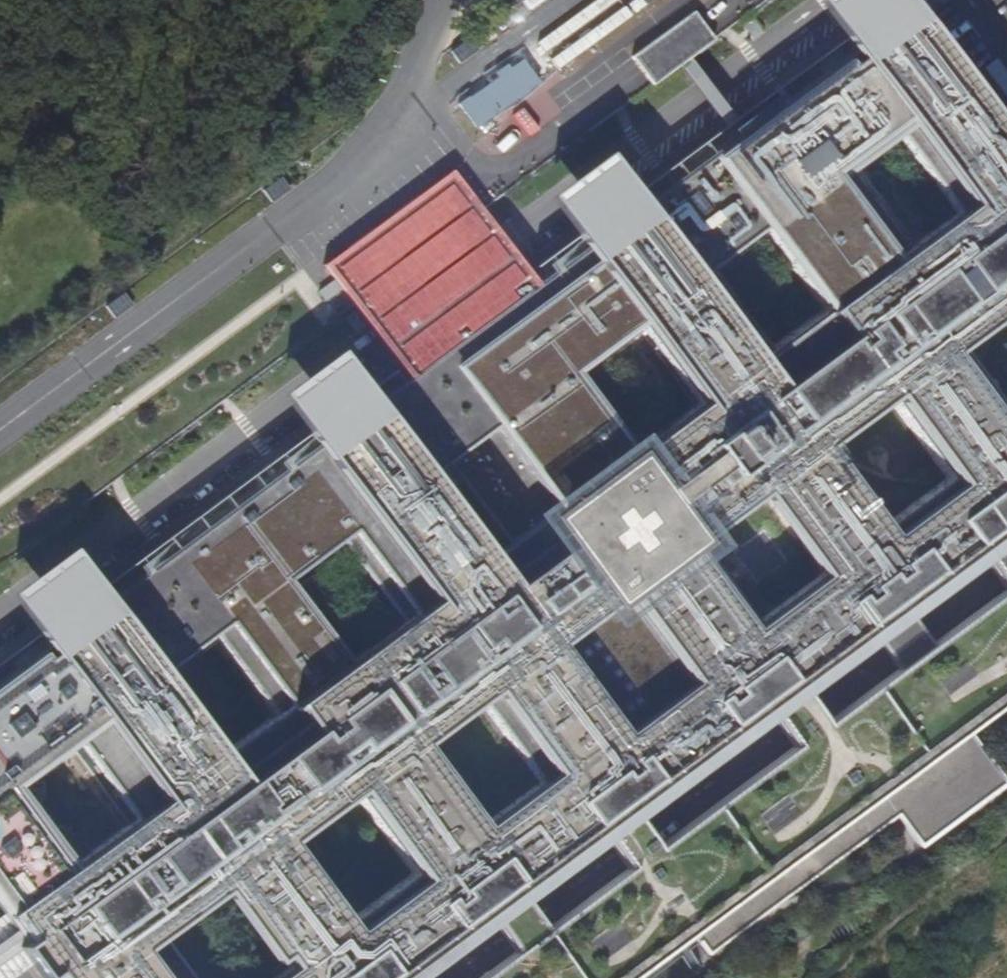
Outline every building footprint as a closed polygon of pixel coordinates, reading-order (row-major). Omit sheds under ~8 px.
[(708,955),(884,826),(897,817),(920,849),(1006,785),(968,733),(1006,704),(1006,424),(988,438),(929,357),(1006,298),(1006,141),(918,21),(882,47),(871,33),(907,6),(903,0),(812,0),(811,0),(821,14),(839,38),(848,50),(740,130),(732,118),(686,57),(711,39),(690,11),(628,56),(649,84),(677,65),(722,125),(730,137),(640,204),(631,192),(611,165),(603,155),(544,198),(552,209),(572,236),(581,248),(533,283),(525,271),(504,244),(450,170),(322,265),(377,339),(396,366),(405,378),(373,402),(364,389),(344,363),(336,353),(278,397),(285,407),(305,433),(314,445),(106,599),(97,587),(78,562),(69,550),(7,597),(16,609),(34,633),(44,646),(0,678),(0,907),(21,935),(26,942),(17,949),(38,977),(46,977),(50,975),(53,977),(193,977),(157,929),(223,879),(284,960),(259,977),(412,977),(490,920),(512,951),(475,977),(635,977),(693,935),(708,955)] [(848,50),(839,38),(732,118),(740,130),(848,50)] [(1006,104),(1006,77),(993,58),(980,68),(1006,104)] [(730,137),(722,125),(631,192),(640,204),(730,137)] [(581,248),(572,236),(525,271),(533,283),(581,248)] [(405,378),(396,366),(364,389),(373,402),(405,378)] [(97,587),(106,599),(314,445),(305,433),(97,587)] [(44,646),(34,633),(0,659),(0,678),(44,646)] [(655,755),(673,780),(713,750),(695,726),(655,755)]
